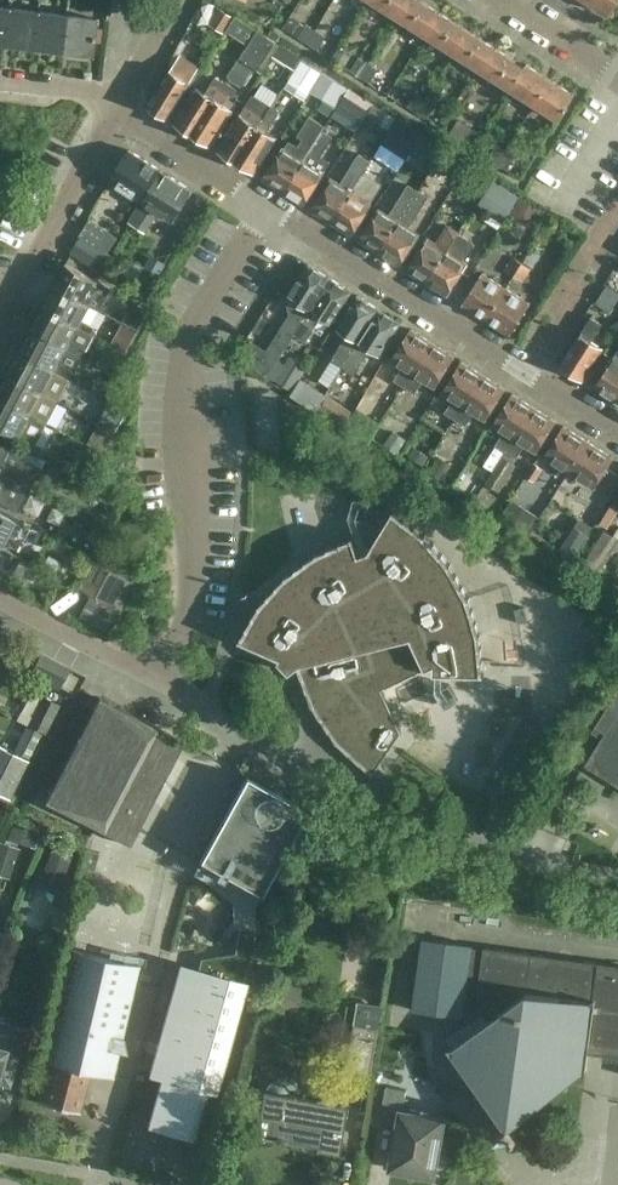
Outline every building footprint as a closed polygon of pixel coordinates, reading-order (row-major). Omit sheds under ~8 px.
[(397,18),(408,0),(369,0),(397,18)] [(419,0),(408,0),(397,18),(425,35),(439,13),(419,0)] [(609,15),(617,1),(617,0),(585,0),(609,15)] [(4,44),(8,8),(0,7),(0,44),(4,44)] [(218,7),(208,24),(225,34),(235,17),(218,7)] [(4,44),(33,48),(37,11),(8,8),(4,44)] [(33,48),(61,51),(66,15),(37,11),(33,48)] [(467,31),(455,23),(439,13),(425,35),(453,53),(467,31)] [(66,15),(61,51),(91,55),(95,18),(66,15)] [(307,25),(299,38),(308,43),(316,30),(307,25)] [(308,43),(325,54),(333,41),(316,30),(308,43)] [(496,49),(469,32),(467,31),(453,53),(481,71),(496,49)] [(256,70),(271,47),(274,42),(258,32),(254,37),(243,54),(240,59),(241,60),(240,62),(252,70),(253,68),(256,70)] [(343,42),(332,58),(344,66),(354,49),(343,42)] [(294,70),(301,59),(280,46),(273,57),(294,70)] [(524,67),(512,60),(496,49),(481,71),(510,89),(524,67)] [(148,105),(167,118),(199,68),(180,56),(148,105)] [(359,57),(351,70),(360,76),(368,63),(359,57)] [(301,59),(294,70),(313,82),(320,71),(301,59)] [(230,78),(243,86),(252,70),(240,62),(230,78)] [(360,76),(380,88),(387,76),(368,63),(360,76)] [(550,80),(539,73),(525,65),(524,67),(510,89),(534,104),(550,80)] [(313,82),(311,85),(340,103),(348,89),(320,71),(313,82)] [(174,122),(193,134),(216,100),(222,105),(228,96),(232,98),(237,90),(228,84),(226,86),(216,79),(206,95),(196,88),(174,122)] [(574,95),(559,86),(550,80),(534,104),(559,120),(574,95)] [(371,104),(348,89),(340,103),(359,114),(363,117),(371,104)] [(406,105),(407,106),(416,112),(424,99),(413,93),(406,105)] [(219,150),(237,162),(271,107),(253,95),(240,116),(219,150)] [(427,118),(435,106),(424,99),(416,112),(427,118)] [(233,112),(222,105),(216,100),(193,134),(211,146),(233,112)] [(387,114),(374,105),(371,104),(363,117),(365,119),(367,117),(381,125),(387,114)] [(237,162),(245,167),(255,174),(277,139),(267,133),(279,112),(271,107),(237,162)] [(264,179),(276,187),(284,192),(325,127),(309,117),(297,136),(303,140),(298,147),(289,141),(285,148),(284,147),(264,179)] [(388,131),(412,147),(419,134),(396,118),(388,131)] [(464,142),(474,148),(482,136),(458,121),(450,133),(464,142)] [(284,192),(292,197),(304,204),(330,163),(321,157),(333,138),(323,131),(325,127),(284,192)] [(444,150),(419,134),(412,147),(436,163),(444,150)] [(496,144),(488,157),(487,158),(497,164),(505,151),(496,144)] [(129,149),(112,176),(110,180),(141,200),(160,169),(129,149)] [(530,166),(505,151),(497,164),(521,180),(530,166)] [(449,153),(440,168),(460,180),(467,169),(469,166),(449,153)] [(312,210),(332,222),(357,181),(370,162),(358,155),(350,169),(351,169),(348,175),(341,186),(331,180),(312,210)] [(459,181),(476,192),(477,191),(482,195),(491,180),(469,166),(467,169),(460,180),(459,181)] [(160,169),(141,200),(134,211),(128,221),(146,233),(159,212),(172,220),(191,189),(160,169)] [(357,181),(332,222),(340,227),(348,232),(352,234),(370,205),(383,183),(363,171),(357,181)] [(517,196),(492,181),(491,180),(482,195),(484,196),(477,207),(501,223),(509,210),(517,196)] [(360,240),(380,252),(405,211),(418,192),(408,185),(395,205),(389,217),(378,211),(360,240)] [(380,252),(399,265),(418,235),(408,229),(427,198),(418,192),(405,211),(380,252)] [(408,270),(427,283),(457,234),(448,228),(436,247),(426,241),(408,270)] [(82,233),(72,251),(104,272),(113,255),(114,253),(82,233)] [(427,283),(447,295),(465,266),(456,260),(460,253),(464,257),(467,257),(473,247),(473,244),(468,241),(457,234),(427,283)] [(531,249),(524,263),(534,269),(542,255),(531,249)] [(513,277),(521,263),(513,258),(505,272),(513,277)] [(100,310),(105,312),(108,305),(102,302),(111,287),(102,282),(66,263),(54,286),(100,310)] [(330,277),(308,263),(287,296),(285,300),(289,316),(272,342),(284,349),(294,334),(330,277)] [(521,263),(513,277),(522,282),(530,269),(521,263)] [(148,296),(159,275),(144,267),(133,287),(148,296)] [(462,305),(486,320),(506,289),(481,274),(462,305)] [(351,290),(330,277),(294,334),(305,341),(320,317),(330,323),(351,290)] [(54,286),(42,308),(93,334),(97,327),(92,324),(100,310),(54,286)] [(594,303),(608,312),(617,296),(617,294),(605,286),(594,303)] [(486,320),(510,335),(530,304),(506,289),(486,320)] [(379,308),(357,295),(337,328),(346,334),(330,359),(342,366),(379,308)] [(135,302),(123,325),(136,332),(149,310),(135,302)] [(42,308),(31,330),(82,356),(93,334),(42,308)] [(400,322),(379,308),(342,366),(355,374),(370,348),(379,354),(400,322)] [(560,366),(582,380),(602,349),(591,342),(602,325),(591,318),(560,366)] [(123,325),(112,345),(125,352),(136,332),(123,325)] [(432,342),(411,328),(392,359),(403,366),(394,379),(400,383),(399,384),(403,387),(432,342)] [(31,330),(19,351),(70,378),(82,356),(31,330)] [(453,356),(432,342),(403,387),(408,390),(409,389),(415,393),(423,379),(434,386),(453,356)] [(108,344),(100,360),(104,363),(109,354),(120,361),(125,352),(112,345),(108,344)] [(614,400),(617,393),(617,350),(594,388),(614,400)] [(19,351),(8,373),(59,400),(70,378),(19,351)] [(268,374),(287,386),(292,390),(306,367),(289,356),(284,366),(276,362),(268,374)] [(482,374),(461,361),(442,391),(452,398),(444,411),(450,415),(449,417),(454,419),(482,374)] [(0,388),(0,397),(47,422),(59,400),(8,373),(0,388)] [(503,387),(482,374),(454,419),(458,422),(459,420),(465,424),(473,411),(484,418),(503,387)] [(91,389),(103,395),(110,381),(98,375),(91,389)] [(315,411),(318,406),(324,396),(300,381),(291,396),(315,411)] [(512,393),(492,423),(503,430),(495,443),(497,444),(505,450),(533,406),(514,394),(512,393)] [(324,396),(318,406),(330,413),(337,402),(325,395),(324,396)] [(20,437),(21,436),(36,444),(47,422),(0,397),(0,426),(20,437)] [(533,406),(505,450),(516,457),(524,443),(535,450),(555,420),(533,406)] [(109,407),(99,423),(116,433),(126,417),(109,407)] [(356,410),(345,428),(367,443),(379,425),(356,410)] [(587,440),(563,425),(545,455),(569,470),(587,440)] [(612,456),(589,441),(587,440),(569,470),(593,486),(612,456)] [(5,476),(31,489),(42,468),(0,445),(0,473),(5,476)] [(415,449),(410,457),(423,465),(428,457),(415,449)] [(489,457),(483,466),(490,470),(492,471),(497,463),(495,461),(489,457)] [(492,471),(485,483),(499,493),(515,466),(511,464),(501,457),(497,463),(492,471)] [(73,474),(51,463),(45,474),(66,485),(73,474)] [(532,463),(525,475),(532,480),(540,468),(532,463)] [(18,512),(31,489),(5,476),(0,473),(0,502),(18,512)] [(537,516),(514,502),(501,522),(525,536),(537,516)] [(600,524),(608,529),(617,512),(617,506),(613,503),(600,524)] [(433,545),(426,535),(425,535),(416,527),(415,528),(405,519),(405,520),(394,510),(369,551),(359,555),(353,537),(351,537),(352,538),(340,543),(340,544),(328,548),(328,549),(316,553),(317,554),(306,561),(307,562),(295,569),(296,570),(285,576),(286,577),(276,586),(277,587),(268,596),(269,596),(259,605),(260,606),(253,616),(254,617),(247,628),(248,628),(240,640),(297,665),(301,679),(302,679),(307,693),(308,693),(312,707),(313,707),(321,720),(321,719),(329,732),(330,732),(338,744),(349,754),(350,754),(360,764),(361,764),(372,776),(402,732),(382,690),(434,666),(434,674),(484,675),(484,673),(483,673),(483,660),(482,660),(482,648),(481,648),(481,635),(480,635),(477,622),(476,623),(473,610),(472,610),(470,598),(469,598),(463,586),(462,587),(457,575),(456,576),(451,564),(450,564),(443,554),(442,555),(434,544),(433,545)] [(0,511),(0,523),(47,548),(47,547),(65,556),(70,547),(0,511)] [(574,526),(559,551),(572,559),(587,534),(574,526)] [(613,537),(602,530),(576,571),(586,578),(597,560),(598,562),(613,537)] [(132,544),(116,573),(134,582),(150,554),(132,544)] [(609,588),(617,593),(617,573),(609,588)] [(79,618),(106,634),(118,612),(90,597),(79,618)] [(515,609),(518,624),(519,623),(528,621),(524,607),(515,609)] [(30,675),(59,690),(69,670),(40,655),(30,675)] [(591,732),(601,738),(584,764),(617,785),(617,690),(591,732)] [(41,696),(27,724),(46,733),(59,706),(41,696)] [(183,744),(99,699),(45,802),(129,846),(183,744)] [(6,733),(13,719),(0,712),(0,729),(6,733)] [(505,737),(506,718),(506,717),(493,716),(491,716),(490,736),(505,737)] [(27,726),(14,750),(29,758),(42,734),(27,726)] [(9,797),(27,761),(0,748),(0,793),(9,797)] [(307,810),(302,807),(246,776),(199,860),(261,894),(307,810)] [(10,879),(20,848),(0,842),(0,876),(10,879)] [(61,885),(72,855),(52,847),(41,877),(61,885)] [(413,1010),(462,1017),(466,991),(467,991),(477,993),(477,995),(480,999),(492,1014),(449,1048),(452,1052),(450,1068),(448,1069),(461,1086),(479,1088),(479,1089),(482,1090),(508,1124),(498,1131),(499,1133),(509,1126),(516,1136),(519,1134),(511,1124),(583,1070),(586,1070),(589,1054),(603,1055),(617,1057),(617,965),(600,962),(533,953),(484,947),(483,949),(472,948),(472,945),(423,938),(413,1010)] [(48,1060),(91,1071),(111,1076),(118,1050),(120,1050),(120,1049),(118,1049),(121,1036),(122,1037),(122,1035),(121,1035),(138,964),(66,946),(39,1058),(48,1060)] [(180,963),(147,1075),(159,1079),(145,1126),(193,1140),(206,1093),(216,1096),(247,982),(180,963)] [(347,1070),(370,1074),(379,1027),(382,1004),(358,1000),(355,1023),(347,1070)] [(8,1084),(24,1028),(8,1024),(3,1023),(0,1024),(0,1081),(8,1084)] [(91,1071),(48,1060),(38,1101),(79,1113),(91,1071)] [(387,1086),(380,1120),(397,1123),(388,1171),(436,1181),(448,1118),(402,1109),(406,1089),(387,1086)] [(257,1114),(270,1116),(267,1135),(317,1144),(316,1147),(337,1151),(345,1103),(262,1089),(257,1114)]
